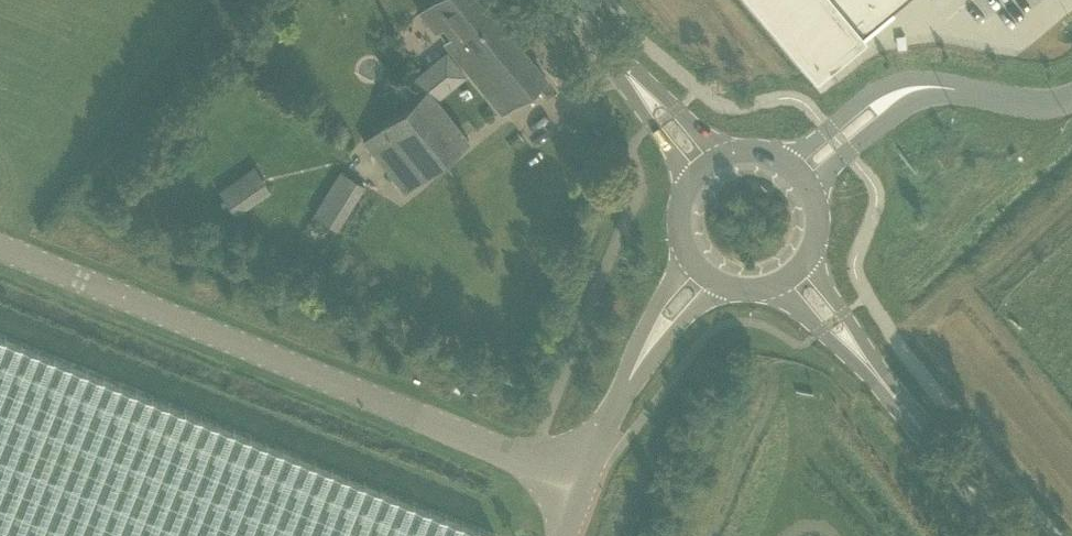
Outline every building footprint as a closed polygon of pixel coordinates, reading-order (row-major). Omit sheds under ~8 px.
[(544,78),(545,77),(482,0),(434,0),(418,13),(436,34),(443,28),(450,37),(443,43),(500,113),(544,78)] [(820,62),(861,28),(864,32),(902,0),(769,0),(820,62)] [(428,86),(362,140),(404,193),(470,139),(428,86)] [(254,165),(218,190),(235,216),(271,191),(254,165)] [(340,170),(312,215),(338,231),(365,185),(340,170)] [(0,335),(0,535),(495,535),(0,335)]
